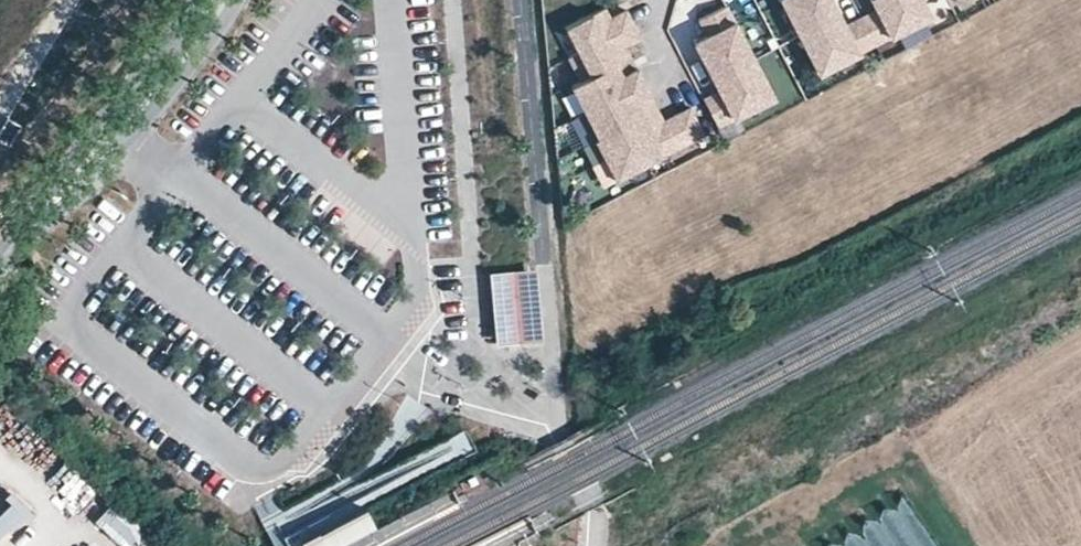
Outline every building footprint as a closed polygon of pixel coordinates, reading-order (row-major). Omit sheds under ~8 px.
[(861,18),(845,26),(834,32),(829,21),(840,16),(832,0),(783,0),(819,74),(875,45),(861,18)] [(861,18),(875,45),(929,17),(920,0),(885,0),(888,4),(876,10),(861,18)] [(876,10),(888,4),(885,0),(871,0),(876,10)] [(603,13),(597,2),(569,17),(581,41),(594,65),(584,70),(574,75),(588,102),(601,127),(590,132),(586,134),(596,154),(607,174),(655,150),(629,98),(644,91),(629,62),(628,63),(614,70),(609,59),(623,52),(617,41),(633,33),(619,5),(603,13)] [(722,86),(706,94),(720,121),(774,94),(727,2),(699,16),(708,32),(713,42),(702,48),(717,76),(728,71),(733,80),(722,86)] [(829,21),(834,32),(845,26),(840,16),(829,21)] [(572,46),(581,41),(569,17),(559,22),(572,46)] [(708,32),(697,38),(702,48),(713,42),(708,32)] [(594,65),(581,41),(572,46),(584,70),(594,65)] [(628,63),(623,52),(609,59),(614,70),(628,63)] [(728,71),(717,76),(722,86),(733,80),(728,71)] [(577,107),(588,102),(574,75),(564,80),(577,107)] [(656,116),(644,91),(629,98),(655,150),(670,142),(656,116)] [(590,132),(601,127),(588,102),(577,107),(590,132)] [(656,116),(670,142),(697,128),(684,102),(656,116)] [(596,154),(586,134),(575,140),(585,160),(596,154)] [(607,174),(596,154),(585,160),(595,180),(607,174)] [(533,264),(482,267),(486,339),(540,336),(533,264)] [(76,511),(99,485),(76,464),(53,491),(76,511)] [(30,519),(4,496),(0,500),(0,545),(5,545),(30,519)] [(116,498),(96,508),(117,545),(142,545),(116,498)] [(303,545),(351,545),(380,531),(370,512),(315,540),(303,545)]
